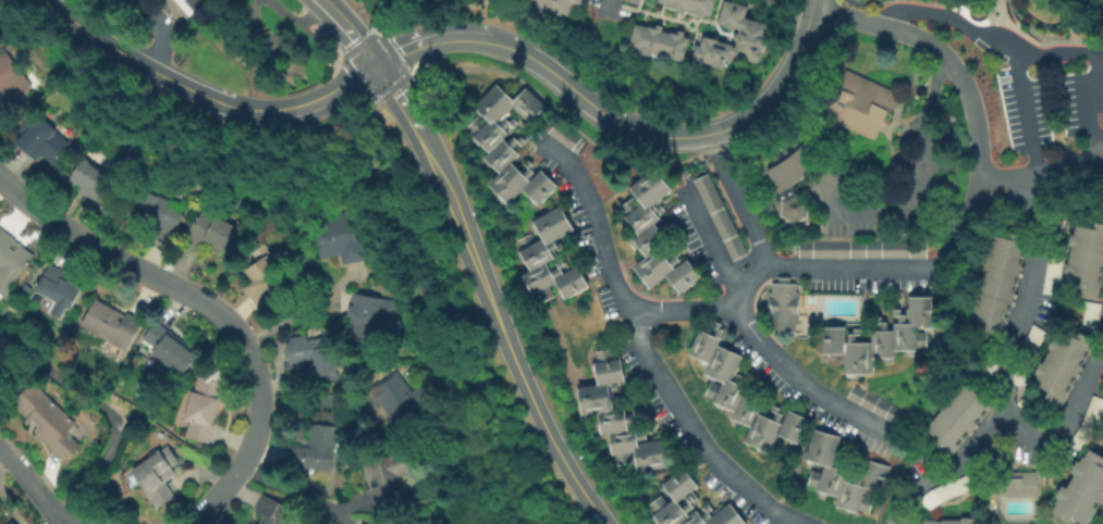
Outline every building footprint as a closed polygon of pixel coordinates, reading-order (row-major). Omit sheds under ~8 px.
[(161,3),(158,0),(203,0),(205,2),(175,27),(158,7),(161,3)] [(537,9),(538,0),(583,0),(583,4),(576,4),(575,12),(573,12),(573,16),(563,15),(561,16),(556,18),(554,18),(550,16),(549,14),(539,13),(540,9),(537,9)] [(659,2),(659,0),(718,0),(713,16),(707,15),(706,20),(699,17),(700,13),(686,10),(685,13),(678,11),(678,8),(671,5),(659,2)] [(720,23),(726,0),(730,0),(750,5),(747,17),(770,24),(767,35),(770,36),(769,38),(770,42),(770,46),(768,49),(765,51),(765,53),(762,52),(759,63),(736,57),(733,66),(724,64),(724,67),(694,59),(698,43),(702,46),(706,36),(736,45),(737,40),(735,40),(737,33),(739,34),(740,29),(737,28),(736,32),(730,30),(730,27),(723,25),(724,25),(720,23)] [(632,48),(638,23),(658,28),(659,25),(666,26),(665,30),(679,34),(681,30),(687,33),(686,36),(693,38),(686,62),(653,53),(653,57),(640,54),(640,50),(632,48)] [(29,85),(0,109),(0,48),(29,85)] [(842,66),(894,91),(871,139),(819,114),(842,66)] [(540,204),(524,189),(510,203),(490,185),(501,173),(486,158),(491,152),(475,137),(477,134),(469,127),(479,116),(487,124),(490,121),(476,107),(498,85),(515,101),(527,88),(547,107),(530,123),(514,107),(499,123),(501,125),(506,118),(511,122),(514,118),(519,124),(516,128),(512,124),(505,130),(510,134),(504,139),(508,144),(515,137),(518,140),(522,137),(527,142),(524,147),(519,142),(514,148),(519,154),(512,162),(524,174),(529,169),(525,164),(529,160),(535,165),(531,169),(535,173),(529,178),(531,180),(541,170),(557,186),(540,204)] [(51,163),(41,154),(34,162),(13,145),(23,134),(16,129),(26,117),(33,123),(38,115),(56,129),(54,130),(69,142),(51,163)] [(583,137),(573,150),(549,133),(559,120),(583,137)] [(808,127),(814,132),(816,130),(835,145),(826,155),(816,166),(805,176),(793,185),(794,187),(798,185),(801,191),(796,194),(809,201),(808,216),(795,223),(782,214),(783,200),(780,201),(779,199),(772,201),(757,169),(765,164),(764,162),(773,158),(782,152),(789,147),(797,140),(804,133),(808,127)] [(68,179),(82,158),(114,179),(98,203),(77,190),(79,188),(68,179)] [(702,277),(682,294),(667,276),(651,288),(635,266),(647,257),(634,239),(640,235),(626,216),(628,215),(622,207),(634,197),(640,205),(644,202),(632,187),(655,169),(673,190),(655,204),(658,208),(662,204),(666,211),(661,215),(658,211),(657,212),(661,219),(655,223),(659,228),(665,223),(669,227),(673,224),(677,229),(673,234),(670,229),(664,234),(669,240),(660,248),(670,261),(676,255),(673,251),(677,248),(682,253),(678,257),(682,261),(674,266),(676,269),(688,259),(702,277)] [(694,180),(709,173),(748,253),(733,260),(694,180)] [(124,214),(137,187),(185,209),(168,246),(151,238),(158,225),(147,221),(145,224),(124,214)] [(561,205),(574,229),(554,241),(557,248),(552,251),(555,258),(547,263),(552,272),(560,267),(556,263),(562,260),(565,266),(561,269),(564,274),(578,266),(589,287),(566,299),(565,297),(561,298),(557,291),(561,289),(556,282),(550,286),(555,296),(541,303),(537,294),(535,295),(524,275),(531,271),(520,251),(523,250),(517,241),(530,234),(535,242),(543,238),(534,221),(561,205)] [(319,260),(312,229),(319,228),(317,217),(350,210),(356,238),(361,237),(367,260),(342,265),(341,255),(319,260)] [(240,229),(230,251),(228,250),(225,253),(203,244),(199,251),(182,244),(192,221),(195,222),(199,211),(240,229)] [(1095,222),(1102,223),(1102,281),(1100,298),(1081,294),(1082,287),(1065,284),(1077,224),(1094,227),(1095,222)] [(3,296),(0,293),(0,228),(15,239),(14,240),(34,254),(3,296)] [(1030,237),(1005,336),(985,332),(988,324),(971,321),(993,234),(1010,238),(1012,233),(1030,237)] [(800,258),(800,240),(928,241),(928,258),(800,258)] [(1059,295),(1043,292),(1050,250),(1065,252),(1059,295)] [(243,271),(266,254),(292,284),(258,310),(242,289),(252,282),(243,271)] [(33,292),(48,263),(65,272),(63,274),(69,277),(66,280),(82,289),(68,315),(63,313),(59,321),(47,315),(53,303),(33,292)] [(796,332),(771,332),(772,323),(769,323),(770,290),(772,290),(773,283),(779,283),(779,277),(791,277),(791,284),(797,284),(797,291),(800,292),(799,324),(796,324),(796,332)] [(24,284),(32,288),(25,299),(17,294),(24,284)] [(354,294),(399,302),(393,326),(383,324),(378,346),(350,340),(352,325),(350,324),(351,319),(345,317),(348,305),(352,307),(354,294)] [(823,327),(846,327),(846,342),(849,342),(849,334),(854,334),(854,329),(861,329),(861,335),(857,335),(857,342),(872,342),(872,332),(881,332),(881,323),(875,323),(875,316),(884,316),(884,322),(888,322),(888,330),(895,330),(895,323),(899,323),(899,315),(895,315),(895,309),(903,309),(903,315),(907,315),(907,323),(910,323),(910,297),(937,297),(937,328),(918,328),(918,333),(928,333),(928,347),(918,347),(918,350),(896,350),(896,358),(873,358),(873,374),(846,374),(846,353),(823,353),(823,327)] [(77,327),(93,299),(124,315),(126,312),(142,321),(125,352),(77,327)] [(1098,332),(1081,329),(1087,300),(1102,303),(1098,332)] [(197,353),(181,376),(150,353),(155,349),(140,339),(156,320),(197,353)] [(809,420),(799,444),(779,434),(771,452),(745,441),(752,426),(732,417),(735,410),(715,401),(715,399),(706,395),(712,380),(721,385),(723,380),(706,373),(710,363),(689,353),(700,329),(714,336),(718,328),(713,326),(715,321),(722,324),(720,328),(725,330),(719,346),(743,355),(732,380),(735,382),(738,374),(743,376),(745,371),(751,374),(749,379),(745,377),(742,385),(746,387),(744,394),(749,396),(752,388),(757,390),(759,386),(765,389),(763,395),(759,392),(756,399),(763,402),(759,413),(773,420),(776,412),(772,410),(774,406),(781,408),(779,413),(783,415),(780,423),(783,424),(788,410),(809,420)] [(1033,323),(1046,332),(1033,358),(1019,349),(1024,342),(1027,336),(1030,330),(1033,323)] [(1064,406),(1046,397),(1050,390),(1034,383),(1061,329),(1077,337),(1080,332),(1096,340),(1064,406)] [(287,339),(306,335),(307,340),(328,336),(332,355),(338,354),(340,367),(335,369),(338,379),(314,384),(315,386),(291,390),(287,374),(316,369),(314,360),(287,365),(286,359),(285,360),(283,350),(286,350),(285,345),(289,344),(287,339)] [(997,379),(981,375),(983,360),(988,340),(1003,344),(998,363),(997,379)] [(670,466),(638,472),(635,451),(632,452),(633,463),(617,465),(616,454),(614,454),(610,433),(602,435),(599,413),(583,415),(578,388),(599,385),(596,362),(598,362),(596,351),(611,349),(613,360),(621,359),(625,382),(621,382),(622,391),(614,392),(615,396),(612,397),(614,409),(625,408),(626,415),(634,414),(633,410),(639,409),(640,415),(636,416),(636,422),(627,423),(628,429),(636,428),(637,434),(645,432),(644,426),(650,425),(651,433),(646,434),(647,439),(638,440),(639,442),(665,439),(670,466)] [(197,374),(217,361),(231,380),(224,385),(208,446),(184,439),(187,424),(181,422),(188,392),(193,394),(197,374)] [(1015,362),(1032,363),(1029,387),(1015,385),(1014,379),(1014,373),(1014,367),(1015,362)] [(396,370),(429,417),(402,436),(382,407),(377,410),(365,391),(396,370)] [(23,423),(26,419),(11,404),(32,382),(75,423),(73,424),(78,429),(72,437),(81,446),(65,462),(33,432),(37,427),(30,422),(26,426),(23,423)] [(949,458),(935,446),(940,440),(926,428),(965,383),(979,395),(982,390),(996,402),(949,458)] [(847,397),(854,384),(905,411),(897,424),(847,397)] [(1093,395),(1102,398),(1102,413),(1094,434),(1089,442),(1082,450),(1067,445),(1070,440),(1077,432),(1080,427),(1084,417),(1093,395)] [(310,424),(336,427),(334,450),(333,450),(331,472),(303,470),(304,469),(287,466),(290,446),(306,448),(307,441),(308,441),(310,424)] [(883,492),(866,487),(863,495),(873,498),(869,512),(859,509),(859,512),(836,506),(838,496),(818,490),(819,488),(808,485),(812,470),(823,473),(825,464),(806,459),(814,429),(841,437),(834,459),(839,461),(842,456),(848,458),(847,463),(842,462),(841,469),(847,471),(845,481),(854,483),(857,475),(851,473),(853,469),(860,471),(859,475),(863,476),(861,485),(869,461),(891,466),(883,492)] [(157,510),(147,495),(146,496),(130,472),(167,446),(179,462),(171,467),(176,475),(164,483),(175,497),(157,510)] [(1090,449),(1102,456),(1102,500),(1089,523),(1079,523),(1075,522),(1077,517),(1075,516),(1070,523),(1053,513),(1057,504),(1055,503),(1061,495),(1063,496),(1080,466),(1078,464),(1082,456),(1086,458),(1090,449)] [(401,476),(407,498),(392,502),(394,508),(375,513),(367,489),(369,488),(361,465),(407,450),(415,472),(401,476)] [(730,502),(746,523),(662,523),(654,514),(657,513),(650,504),(662,495),(669,503),(674,498),(662,484),(684,467),(698,486),(693,490),(700,499),(693,504),(695,508),(687,513),(689,515),(696,510),(701,516),(707,512),(703,508),(709,504),(713,510),(710,513),(719,507),(721,510),(730,502)] [(995,472),(1038,471),(1039,496),(995,497),(995,472)] [(970,473),(979,485),(975,488),(970,490),(954,496),(948,498),(939,503),(930,511),(919,498),(928,491),(937,486),(947,483),(957,479),(970,473)] [(295,513),(289,523),(259,523),(262,516),(253,512),(261,495),(295,513)]
